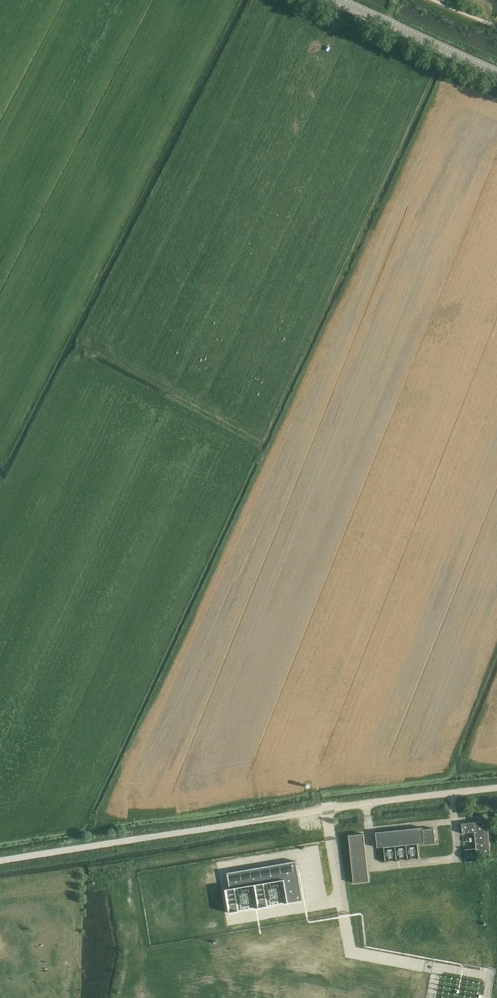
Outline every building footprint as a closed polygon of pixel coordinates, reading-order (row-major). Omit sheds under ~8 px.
[(475,832),(477,855),(491,854),(487,821),(462,824),(463,834),(475,832)] [(376,832),(377,847),(384,847),(395,846),(406,844),(418,843),(424,843),(424,845),(435,843),(434,828),(423,830),(422,828),(376,832)] [(349,835),(354,883),(369,881),(364,834),(349,835)] [(296,860),(228,872),(230,888),(284,878),(289,902),(303,900),(296,860)]
